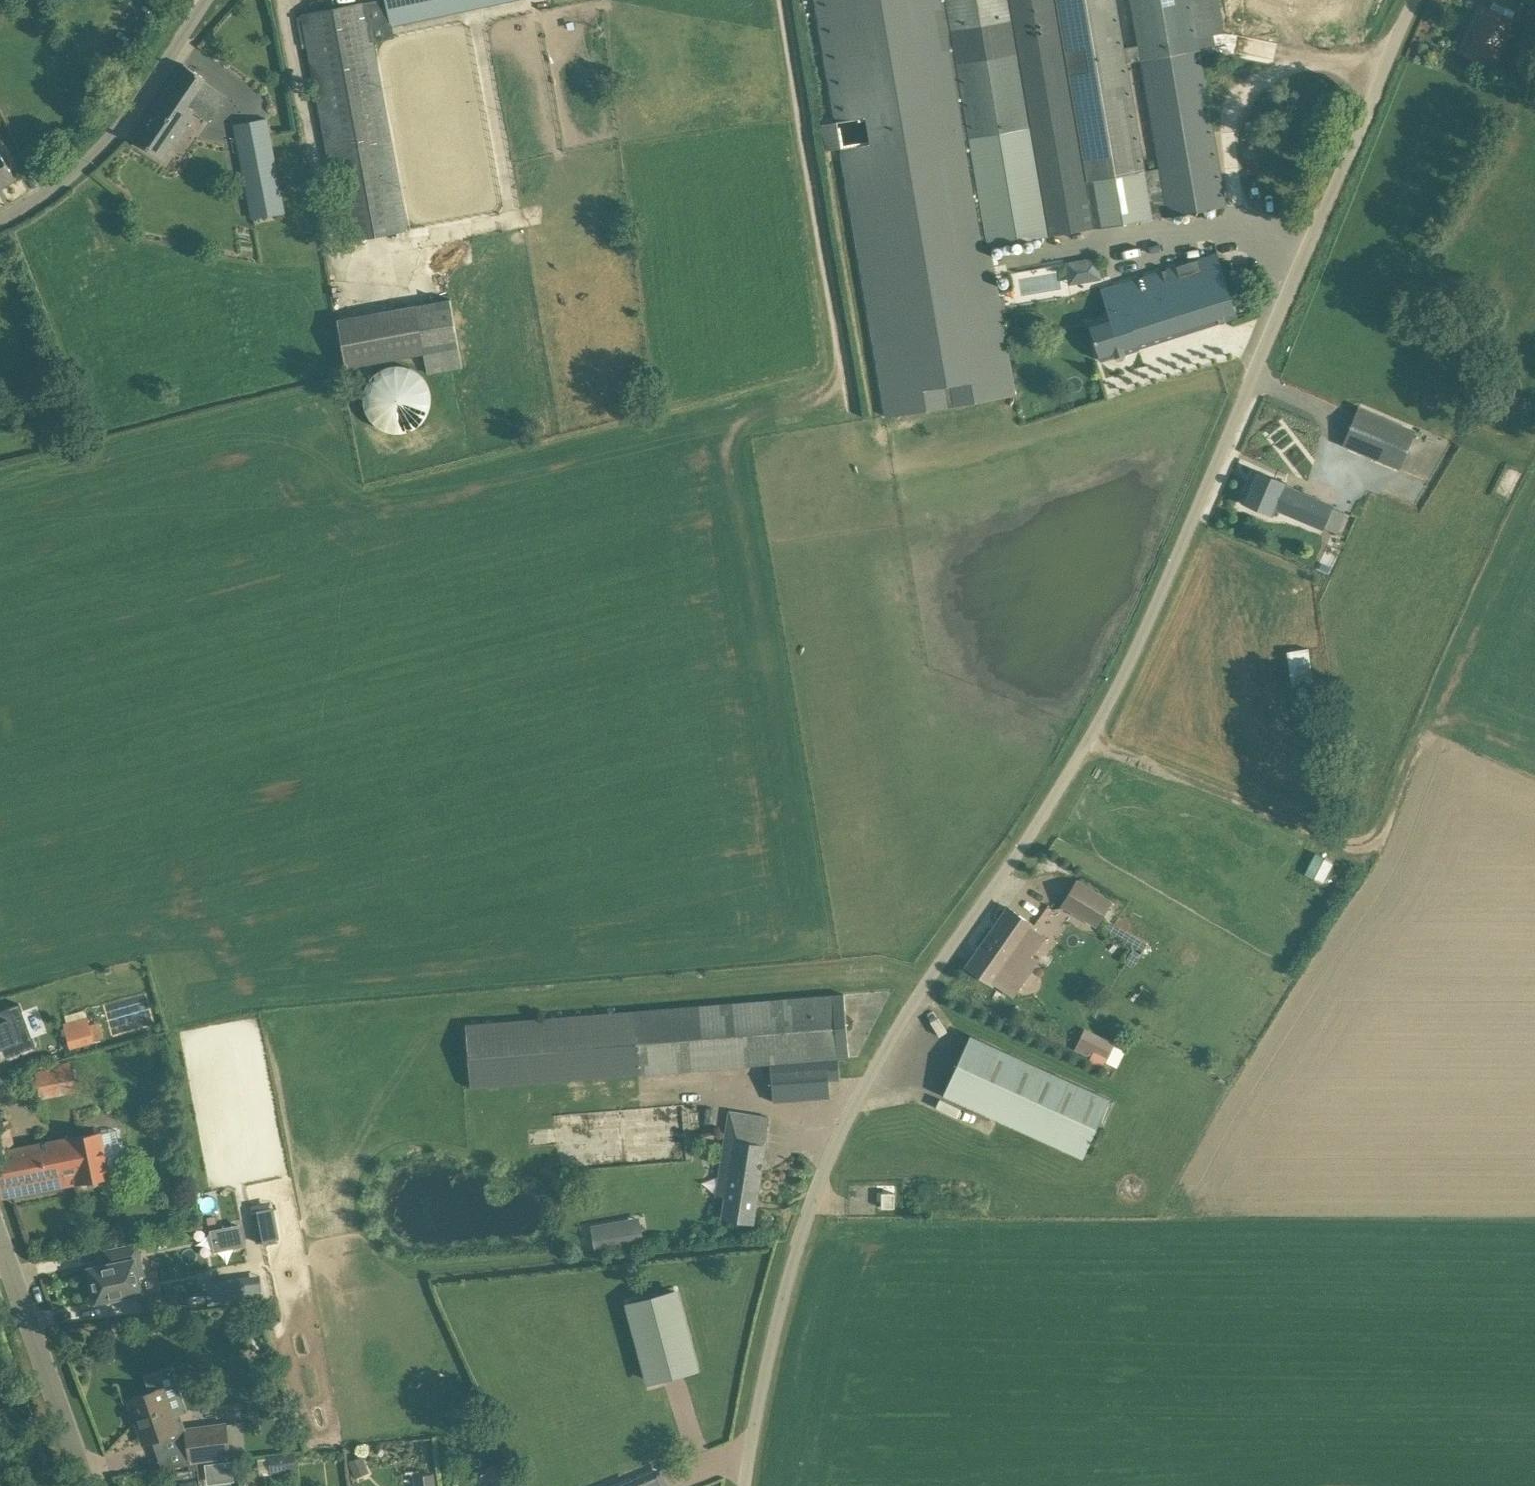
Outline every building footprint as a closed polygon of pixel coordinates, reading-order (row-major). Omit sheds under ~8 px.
[(367,13),(365,2),(302,14),(306,33),(344,241),(407,229),(370,28),(392,24),(505,0),(387,0),(388,8),(367,13)] [(947,0),(815,0),(835,122),(822,124),(826,150),(840,148),(886,416),(1017,395),(991,245),(947,0)] [(1000,243),(1048,235),(1095,228),(1058,0),(947,0),(991,245),(1000,243)] [(1095,228),(1169,215),(1160,167),(1144,171),(1126,62),(1142,59),(1140,45),(1124,47),(1116,0),(1058,0),(1095,228)] [(1169,215),(1226,205),(1201,55),(1217,52),(1215,34),(1224,32),(1219,0),(1132,0),(1140,45),(1142,59),(1160,167),(1169,215)] [(1483,63),(1483,62),(1493,66),(1499,52),(1498,51),(1516,9),(1520,11),(1525,0),(1493,0),(1490,8),(1486,7),(1465,54),(1479,61),(1479,62),(1483,63)] [(204,80),(205,77),(184,63),(134,138),(162,156),(193,109),(209,120),(226,95),(204,80)] [(240,152),(250,199),(254,221),(285,215),(266,118),(235,124),(238,138),(231,139),(233,153),(240,152)] [(16,178),(0,151),(0,188),(16,178)] [(1088,320),(1100,359),(1237,316),(1217,252),(1110,286),(1117,311),(1088,320)] [(1098,255),(1065,259),(1069,282),(1101,277),(1098,255)] [(424,352),(428,372),(463,366),(451,299),(338,319),(346,367),(424,352)] [(373,423),(379,427),(384,430),(391,432),(397,433),(403,432),(410,430),(415,427),(421,423),(425,419),(428,413),(430,407),(431,400),(431,394),(429,388),(427,382),(423,376),(418,372),(413,368),(407,366),(400,365),(394,365),(387,366),(381,368),(376,372),(371,376),(367,382),(365,388),(363,394),(363,400),(364,407),(366,413),(369,419),(373,423)] [(1343,444),(1401,468),(1416,430),(1359,407),(1343,444)] [(1241,502),(1260,509),(1273,515),(1275,508),(1325,529),(1335,506),(1284,484),(1286,481),(1256,469),(1241,502)] [(1284,654),(1293,717),(1315,714),(1307,651),(1284,654)] [(1316,851),(1305,871),(1323,881),(1334,860),(1316,851)] [(1063,903),(1098,923),(1112,900),(1077,880),(1063,903)] [(994,985),(995,984),(1012,996),(1039,959),(1020,946),(1035,925),(1008,906),(967,965),(994,985)] [(844,993),(467,1022),(471,1086),(849,1057),(844,993)] [(4,1034),(36,1026),(32,1005),(0,1013),(0,1036),(4,1034)] [(88,1016),(64,1022),(70,1045),(94,1038),(101,1037),(99,1028),(101,1028),(98,1019),(89,1021),(88,1016)] [(1086,1064),(1100,1071),(1114,1043),(1084,1027),(1073,1048),(1090,1056),(1086,1064)] [(944,1094),(1083,1158),(1110,1099),(971,1035),(944,1094)] [(11,1054),(6,1042),(1,1044),(0,1042),(0,1058),(11,1054)] [(839,1057),(769,1063),(773,1101),(829,1096),(828,1079),(840,1078),(839,1057)] [(72,1060),(61,1063),(67,1093),(78,1091),(72,1060)] [(723,1218),(734,1219),(754,1222),(769,1117),(731,1111),(721,1172),(730,1173),(723,1218)] [(2,1198),(110,1177),(102,1131),(16,1149),(10,1119),(0,1121),(0,1189),(2,1198)] [(644,1244),(639,1216),(603,1222),(608,1250),(644,1244)] [(278,1222),(253,1227),(256,1240),(280,1236),(278,1222)] [(245,1245),(240,1223),(210,1229),(215,1251),(245,1245)] [(108,1264),(90,1268),(97,1300),(109,1297),(110,1300),(126,1297),(126,1294),(141,1291),(137,1274),(144,1273),(137,1243),(105,1250),(108,1264)] [(675,1290),(629,1302),(650,1380),(696,1368),(675,1290)] [(238,1310),(222,1329),(235,1340),(251,1320),(238,1310)] [(129,1399),(136,1420),(140,1418),(148,1441),(178,1431),(173,1415),(188,1410),(172,1365),(143,1375),(149,1392),(129,1399)] [(191,1460),(197,1460),(232,1456),(227,1421),(185,1426),(188,1461),(191,1460)] [(296,1453),(268,1455),(270,1469),(297,1467),(296,1453)] [(349,1461),(356,1478),(371,1472),(364,1455),(349,1461)] [(232,1460),(210,1463),(213,1483),(234,1480),(232,1460)] [(198,1471),(197,1462),(191,1462),(191,1464),(188,1464),(189,1470),(192,1470),(192,1467),(197,1467),(197,1471),(198,1471)] [(416,1485),(438,1485),(436,1472),(414,1474),(416,1485)] [(640,1477),(619,1485),(643,1485),(640,1477)]
